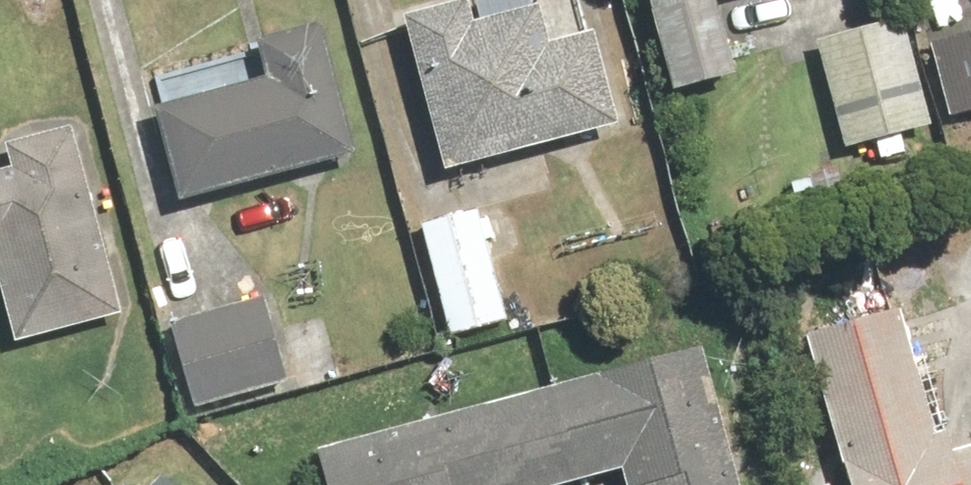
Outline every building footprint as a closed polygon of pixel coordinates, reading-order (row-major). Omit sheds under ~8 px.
[(534,0),(496,0),(411,21),(450,177),(630,132),(601,19),(542,34),(534,0)] [(723,4),(736,0),(650,0),(685,101),(749,79),(723,4)] [(914,21),(824,46),(853,151),(944,125),(914,21)] [(272,83),(219,95),(212,65),(158,77),(165,108),(186,198),(293,173),(362,157),(333,30),(263,46),(272,83)] [(938,47),(956,121),(970,117),(970,39),(938,47)] [(1,252),(23,342),(134,315),(86,122),(10,141),(18,172),(0,176),(0,252),(1,252)] [(478,200),(419,217),(453,333),(511,316),(478,200)] [(328,314),(278,327),(270,296),(171,322),(194,411),(294,384),(343,371),(328,314)] [(910,315),(813,341),(852,484),(970,484),(970,450),(948,456),(910,315)] [(642,473),(645,484),(752,484),(720,375),(711,344),(328,457),(336,484),(600,484),(642,473)]
